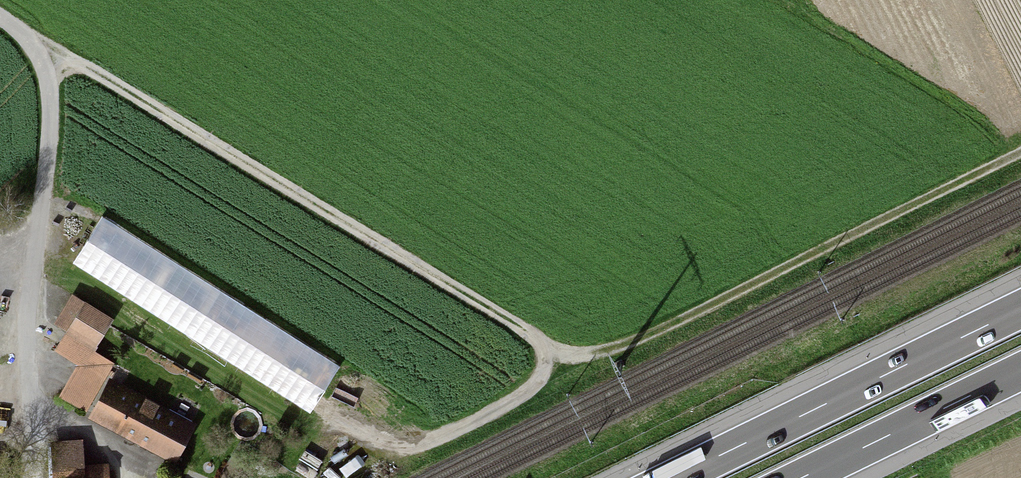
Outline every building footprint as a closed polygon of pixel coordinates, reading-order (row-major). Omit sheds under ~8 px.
[(338,369),(104,223),(97,233),(76,220),(53,257),(122,301),(110,321),(214,386),(227,366),(308,417),(323,392),(353,411),(371,383),(341,364),(338,369)] [(118,331),(74,304),(58,328),(72,337),(61,354),(110,384),(120,367),(102,356),(118,331)] [(49,344),(62,336),(56,326),(43,333),(49,344)] [(79,368),(60,357),(54,367),(74,378),(79,368)] [(117,383),(95,424),(179,468),(201,427),(117,383)] [(246,409),(233,403),(229,410),(242,417),(246,409)] [(114,469),(91,470),(89,443),(58,444),(60,477),(114,477),(114,469)] [(367,463),(357,453),(347,463),(357,473),(367,463)] [(323,464),(316,477),(329,477),(334,470),(323,464)]
